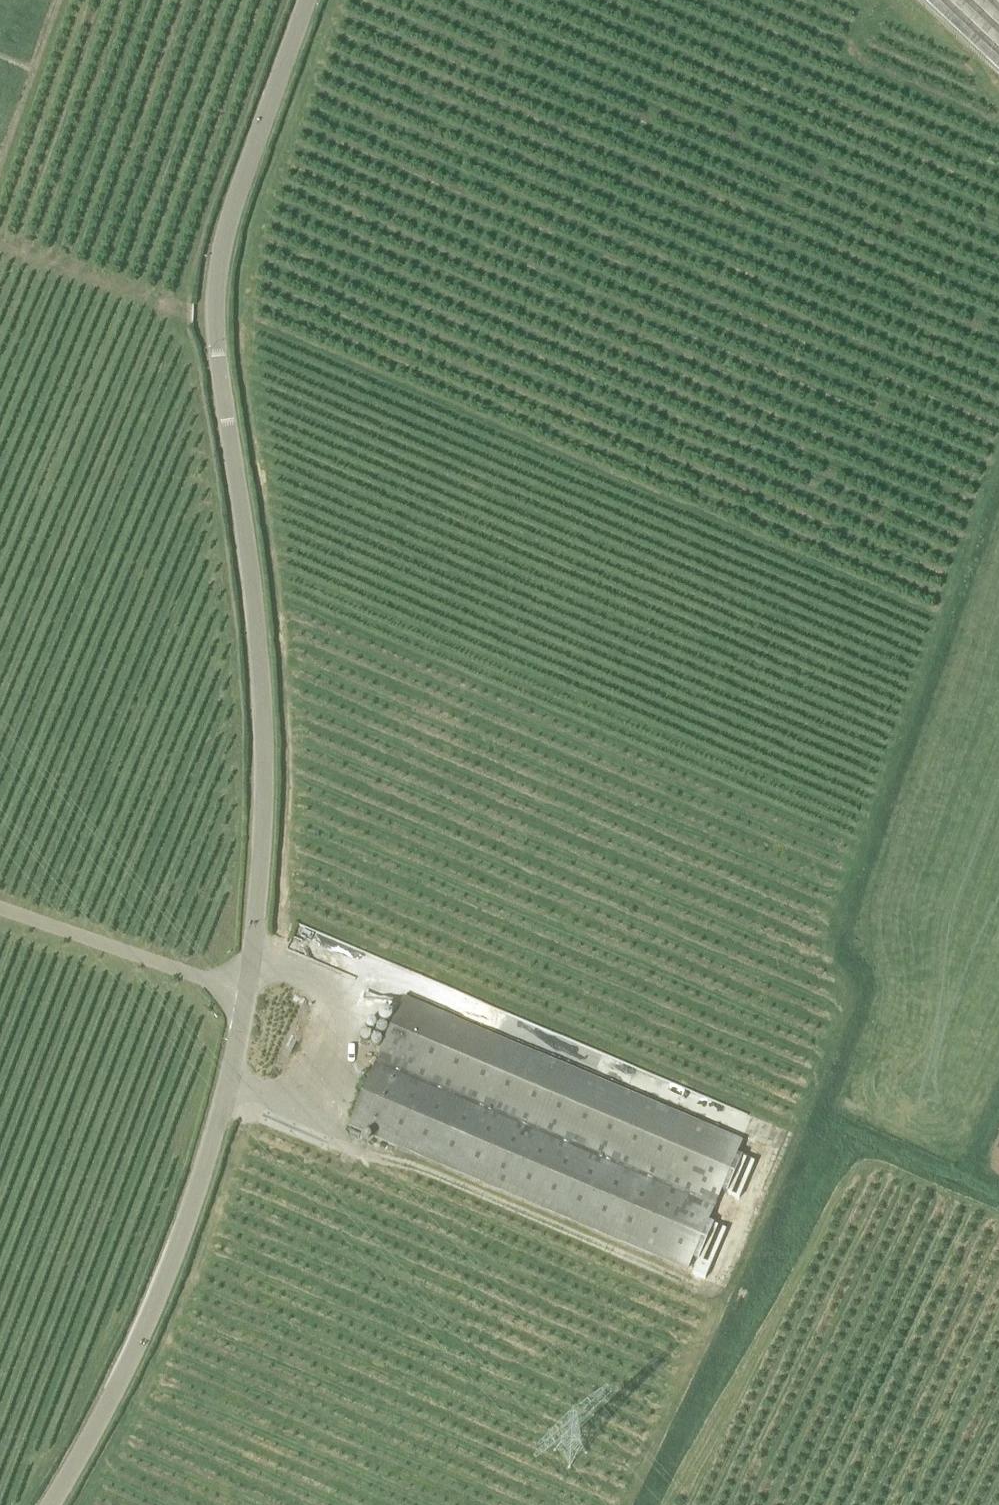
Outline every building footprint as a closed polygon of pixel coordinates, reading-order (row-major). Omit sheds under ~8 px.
[(998,79),(998,0),(915,0),(998,79)] [(404,1000),(350,1127),(687,1271),(741,1143),(404,1000)]
